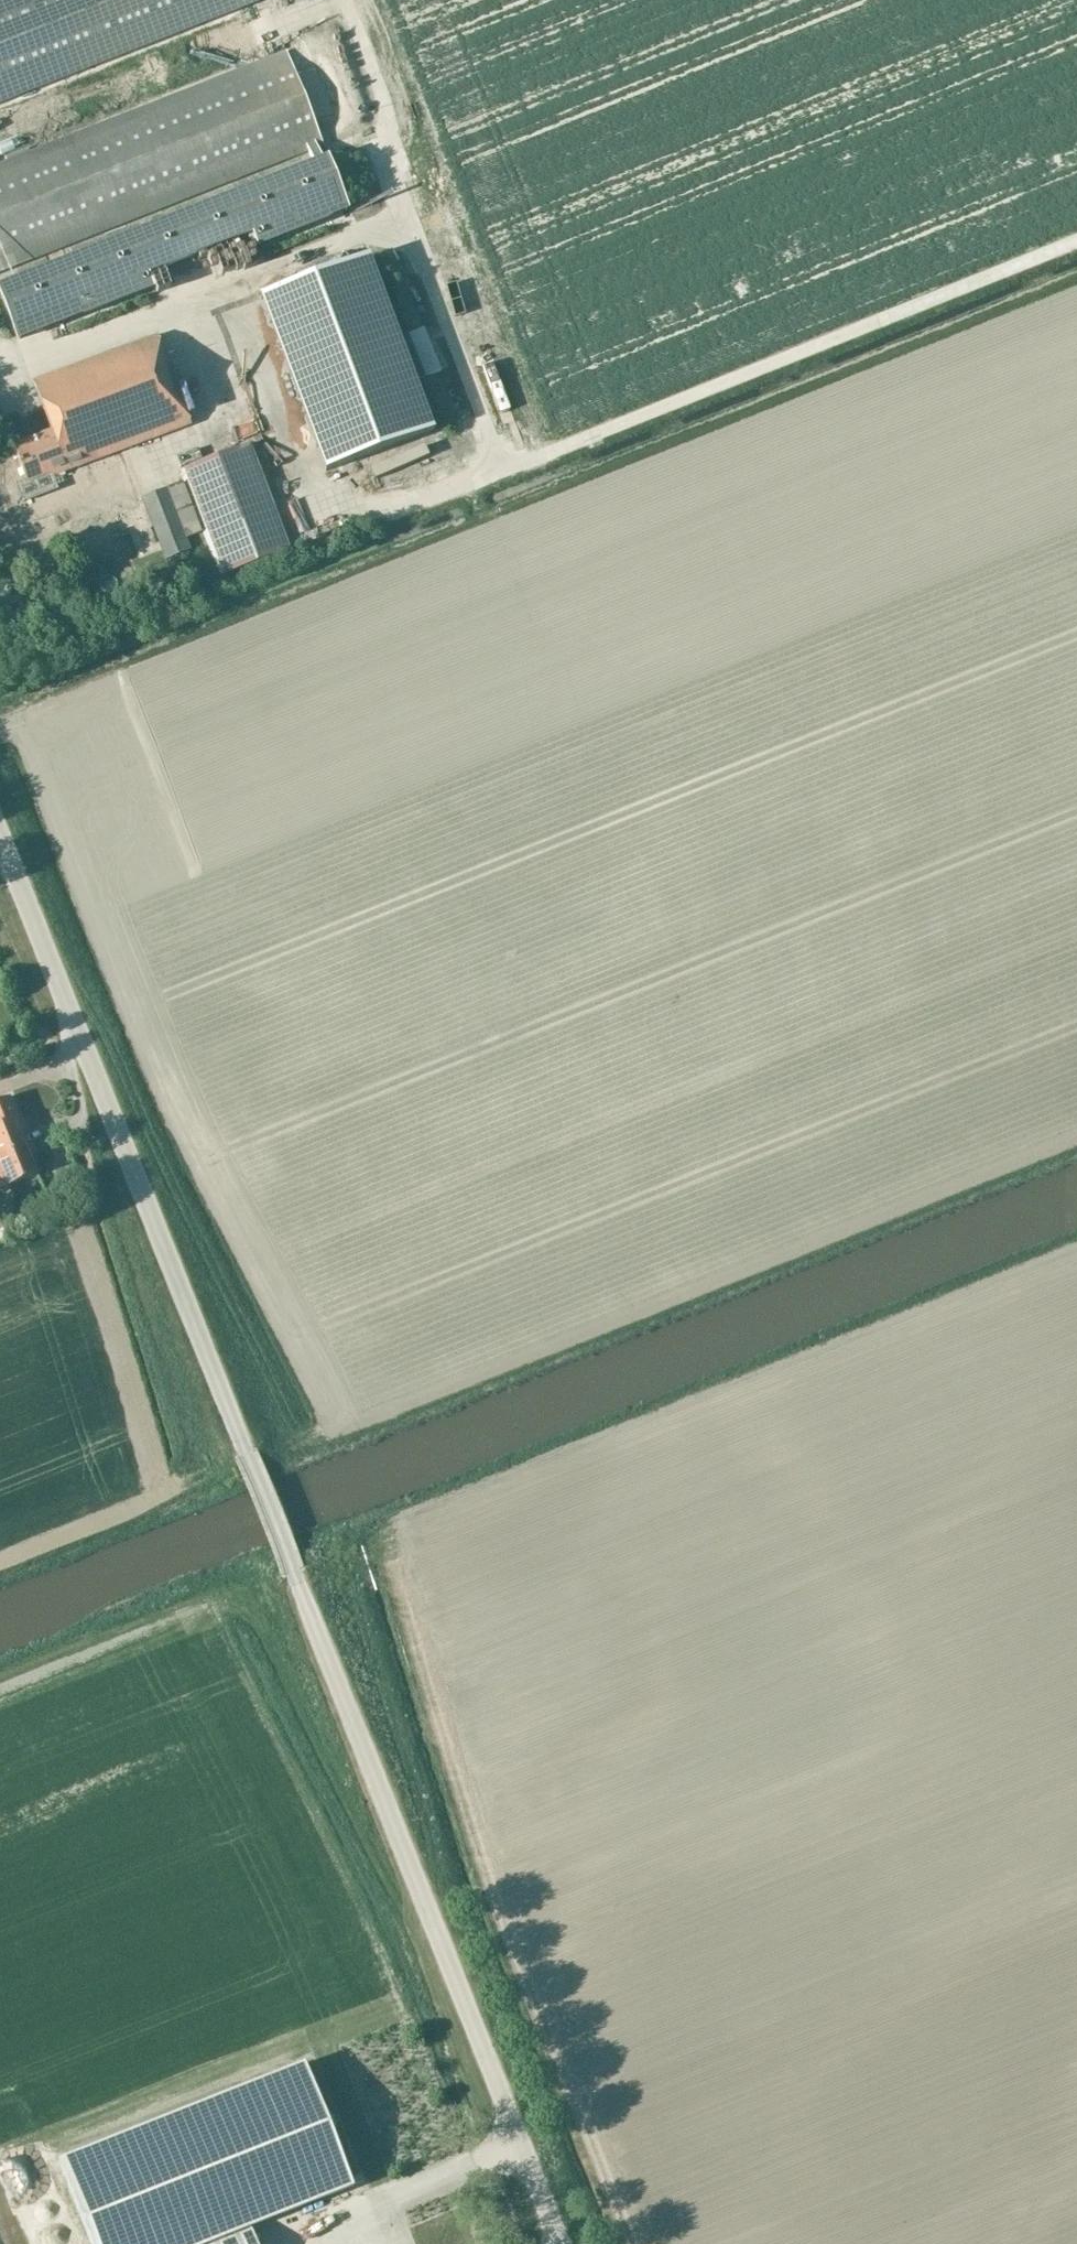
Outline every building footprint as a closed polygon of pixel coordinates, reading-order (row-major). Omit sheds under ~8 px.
[(254,0),(0,0),(0,101),(254,0)] [(296,76),(286,50),(0,164),(0,275),(309,152),(318,149),(324,146),(314,122),(333,115),(315,68),(296,76)] [(318,149),(309,152),(314,164),(0,285),(0,299),(16,340),(154,284),(149,272),(252,231),(258,245),(347,210),(326,159),(322,160),(318,149)] [(430,433),(364,260),(259,300),(324,473),(430,433)] [(203,303),(212,338),(247,328),(238,294),(203,303)] [(425,378),(441,372),(424,329),(408,335),(425,378)] [(67,472),(192,425),(158,335),(33,382),(52,433),(67,472)] [(259,342),(230,355),(235,366),(264,352),(259,342)] [(67,472),(52,433),(12,447),(26,483),(50,474),(52,478),(67,472)] [(184,470),(222,577),(288,552),(250,446),(204,462),(184,470)] [(184,470),(204,462),(200,450),(179,457),(184,470)] [(190,551),(167,489),(143,498),(166,560),(190,551)] [(0,585),(0,622),(36,617),(32,581),(0,585)] [(27,1146),(16,1119),(19,1118),(10,1096),(0,1100),(0,1157),(27,1146)] [(0,1157),(0,1162),(4,1172),(0,1173),(0,1189),(38,1173),(27,1146),(0,1157)] [(344,2162),(306,2066),(60,2162),(93,2243),(258,2243),(252,2229),(355,2189),(344,2162)] [(21,2243),(35,2243),(39,2243),(33,2205),(15,2208),(21,2243)]
